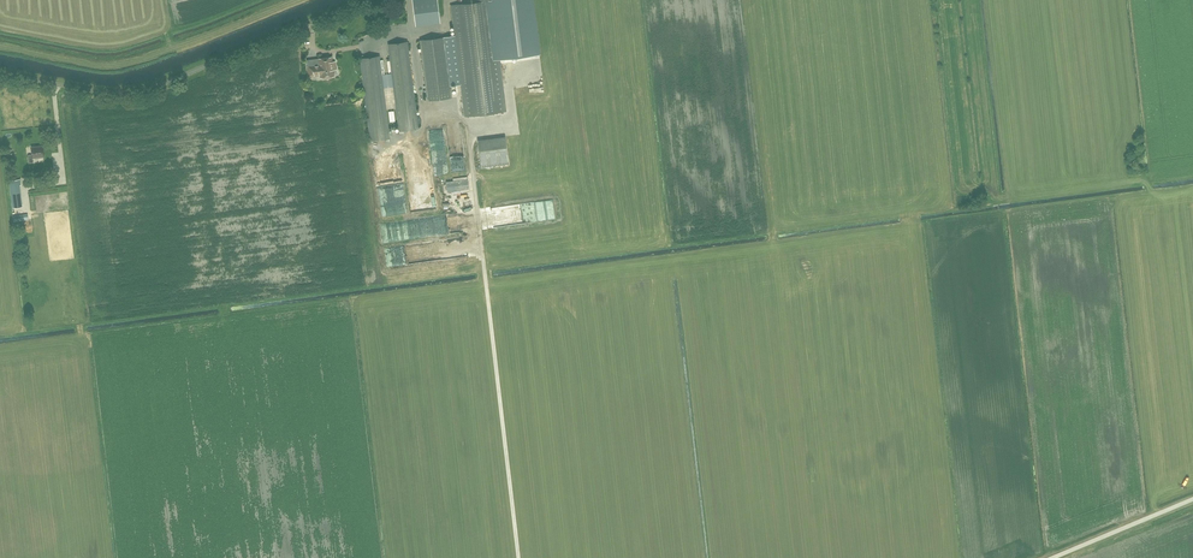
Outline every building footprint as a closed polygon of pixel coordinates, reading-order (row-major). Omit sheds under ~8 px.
[(443,22),(441,7),(439,8),(438,0),(414,0),(417,25),(443,22)] [(476,2),(455,5),(469,115),(502,111),(488,1),(493,0),(476,0),(476,2)] [(450,85),(461,84),(455,36),(444,37),(450,85)] [(427,101),(451,98),(444,37),(420,40),(427,101)] [(399,131),(417,128),(407,42),(388,44),(399,131)] [(371,141),(389,138),(379,56),(360,59),(371,141)] [(319,65),(315,66),(308,67),(309,77),(316,76),(321,75),(321,78),(325,77),(326,78),(329,78),(330,77),(334,76),(333,70),(335,70),(335,64),(334,62),(332,62),(331,57),(319,59),(319,65)] [(483,167),(510,164),(506,130),(479,133),(483,167)] [(33,158),(43,157),(42,146),(31,148),(32,155),(28,155),(29,163),(33,162),(33,158)] [(438,174),(450,172),(449,165),(437,168),(438,174)] [(435,177),(426,177),(426,189),(435,189),(435,177)] [(15,180),(9,181),(13,208),(22,206),(19,185),(16,185),(15,180)] [(429,197),(430,210),(438,209),(437,197),(429,197)]
